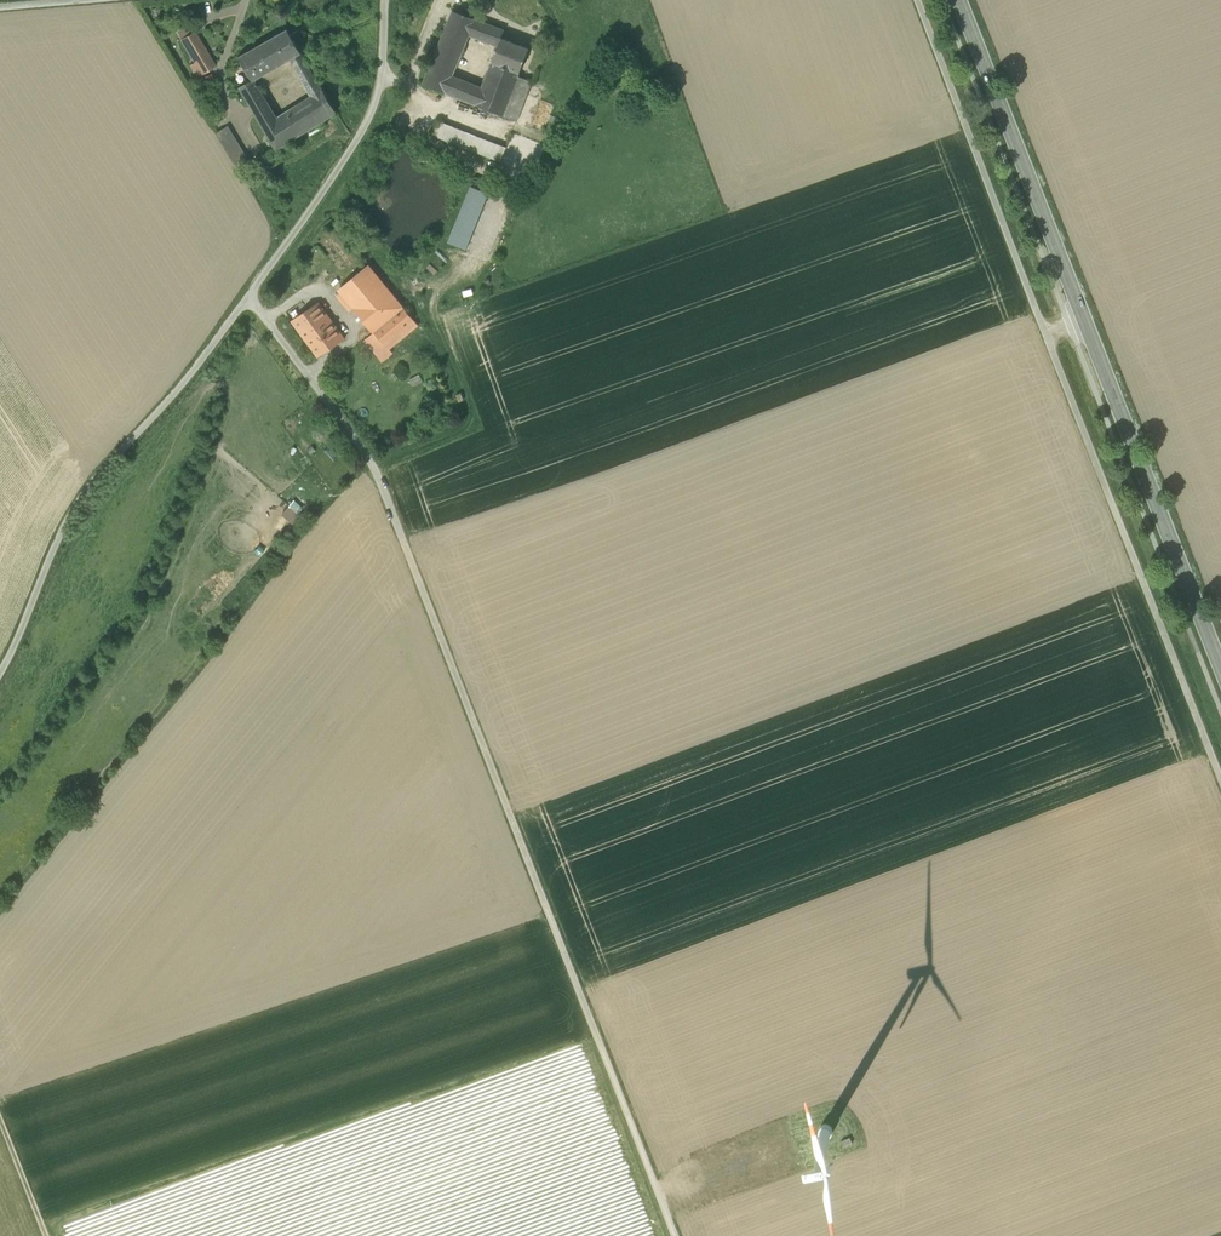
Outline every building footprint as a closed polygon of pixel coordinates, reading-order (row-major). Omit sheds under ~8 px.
[(534,78),(520,73),(492,62),(482,87),(452,75),(468,34),(498,46),(502,37),(505,30),(475,18),(453,9),(424,83),(445,92),(447,93),(475,104),(503,115),(517,120),(534,78)] [(177,32),(182,41),(192,35),(187,26),(177,32)] [(239,58),(252,80),(239,87),(251,107),(265,98),(255,80),(290,59),(301,53),(288,30),(239,58)] [(192,65),(199,76),(215,66),(195,33),(192,35),(182,41),(195,63),(192,65)] [(492,62),(520,73),(529,48),(502,37),(498,46),(492,62)] [(290,59),(311,96),(322,89),(301,53),(290,59)] [(336,113),(322,89),(311,96),(277,118),(290,141),(336,113)] [(251,107),(255,115),(270,106),(265,98),(251,107)] [(276,150),(290,141),(277,118),(270,106),(255,115),(276,150)] [(435,136),(501,162),(507,147),(440,121),(435,136)] [(217,133),(239,170),(249,165),(226,127),(217,133)] [(448,242),(466,250),(489,193),(471,186),(448,242)] [(353,308),(374,333),(404,309),(369,266),(339,290),(341,293),(336,296),(349,312),(353,308)] [(292,322),(318,357),(345,339),(318,303),(292,322)] [(418,326),(404,309),(374,333),(366,340),(382,360),(392,353),(389,349),(418,326)] [(420,374),(409,379),(413,387),(423,382),(420,374)] [(336,457),(328,447),(324,451),(332,461),(336,457)] [(294,500),(288,505),(297,514),(303,508),(294,500)] [(297,514),(288,505),(280,514),(292,525),(300,516),(297,514)]
